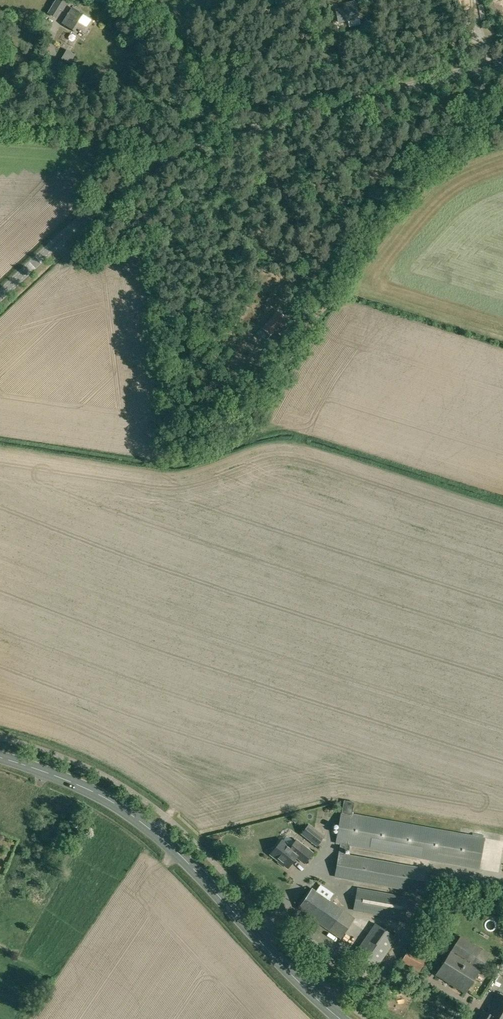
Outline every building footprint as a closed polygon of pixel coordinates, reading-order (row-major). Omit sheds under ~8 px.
[(48,13),(55,17),(60,9),(62,10),(66,4),(59,0),(56,0),(48,13)] [(339,22),(358,18),(356,5),(354,6),(353,1),(343,3),(344,8),(336,10),(338,19),(339,22)] [(69,13),(62,23),(73,30),(77,33),(78,32),(80,33),(81,32),(84,35),(93,21),(80,13),(77,18),(69,13)] [(310,293),(302,303),(311,311),(320,300),(310,293)] [(282,337),(275,331),(279,326),(285,331),(292,324),(278,311),(263,328),(271,335),(279,342),(282,337)] [(349,850),(350,845),(478,870),(484,838),(352,814),(354,802),(344,800),(342,812),(341,812),(336,843),(341,844),(335,876),(421,892),(425,869),(344,855),(345,850),(349,850)] [(323,837),(308,825),(302,833),(317,845),(323,837)] [(296,841),(291,848),(282,840),(271,854),(288,868),(296,857),(304,863),(312,853),(302,845),(296,841)] [(341,938),(355,918),(312,889),(298,908),(341,938)] [(404,920),(408,898),(357,889),(353,910),(404,920)] [(397,938),(375,923),(354,955),(375,970),(397,938)] [(311,932),(301,945),(317,958),(323,963),(335,948),(338,944),(314,927),(311,932)] [(465,993),(489,954),(460,936),(436,974),(465,993)] [(419,971),(426,959),(408,950),(402,961),(419,971)] [(499,994),(487,1013),(483,1011),(479,1018),(502,1018),(502,996),(499,994)]
